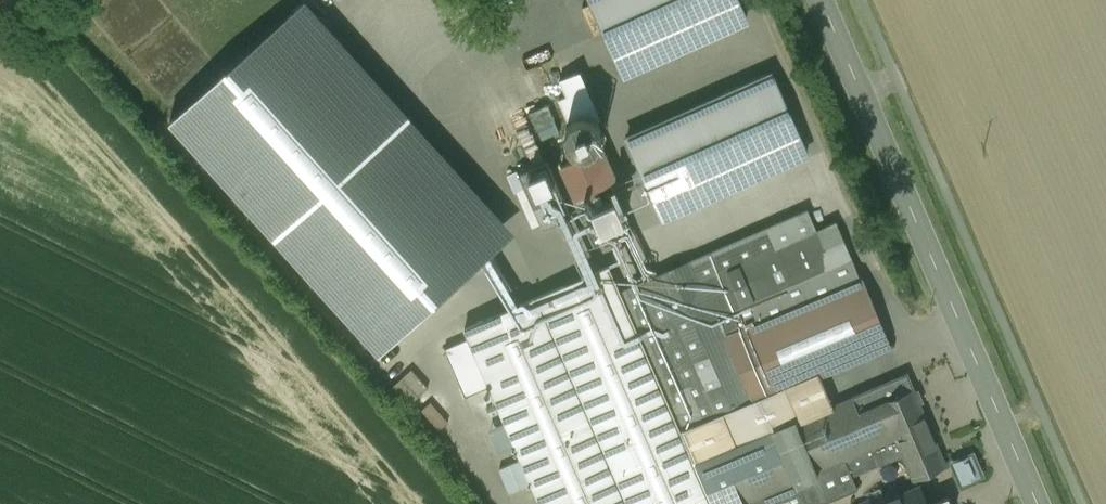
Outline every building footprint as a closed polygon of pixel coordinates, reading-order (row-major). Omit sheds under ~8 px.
[(283,21),(493,253),(515,232),(306,0),(283,21)] [(625,74),(745,20),(736,0),(592,0),(625,74)] [(283,21),(170,122),(380,354),(493,253),(283,21)] [(574,73),(559,79),(567,95),(558,99),(569,123),(570,122),(572,120),(575,118),(577,117),(578,117),(582,116),(583,116),(586,117),(587,117),(589,117),(591,119),(592,119),(594,121),(595,120),(574,73)] [(771,74),(627,138),(662,217),(806,154),(771,74)] [(586,117),(583,116),(582,116),(578,117),(577,117),(575,118),(572,120),(570,122),(569,123),(568,124),(567,126),(566,129),(565,132),(564,135),(565,139),(566,141),(567,144),(569,147),(571,149),(573,150),(576,152),(580,153),(584,153),(587,152),(590,151),(593,149),(595,148),(597,146),(599,144),(600,141),(601,139),(601,135),(601,132),(600,129),(599,126),(597,124),(595,121),(594,121),(592,119),(591,119),(589,117),(587,117),(586,117)] [(595,150),(561,165),(576,198),(583,195),(582,194),(609,182),(595,150)] [(546,160),(518,173),(542,229),(571,216),(546,160)] [(609,182),(582,194),(583,195),(605,245),(632,233),(609,182)] [(807,210),(637,283),(637,284),(699,423),(753,399),(754,400),(819,373),(889,343),(862,279),(861,280),(728,336),(719,314),(831,265),(816,230),(807,210)] [(831,265),(719,314),(728,336),(861,280),(851,256),(850,256),(835,221),(816,230),(831,265)] [(620,291),(609,266),(464,329),(540,503),(742,503),(720,452),(774,430),(773,429),(794,420),(795,421),(812,414),(833,405),(819,373),(754,400),(753,399),(699,423),(637,284),(637,283),(620,291)] [(399,352),(379,369),(396,388),(415,371),(399,352)] [(795,421),(794,420),(773,429),(774,430),(720,452),(742,503),(820,503),(857,488),(850,472),(878,460),(880,464),(903,454),(881,403),(913,389),(906,374),(833,405),(812,414),(795,421)] [(932,433),(919,403),(923,401),(918,390),(914,391),(913,389),(881,403),(903,454),(913,479),(921,476),(922,478),(928,475),(927,473),(931,471),(932,474),(939,471),(938,469),(945,465),(934,440),(936,439),(933,433),(932,433)] [(448,421),(430,402),(421,410),(438,429),(448,421)] [(972,455),(953,463),(961,481),(980,474),(972,455)] [(892,499),(889,491),(859,503),(926,503),(919,488),(892,499)]
